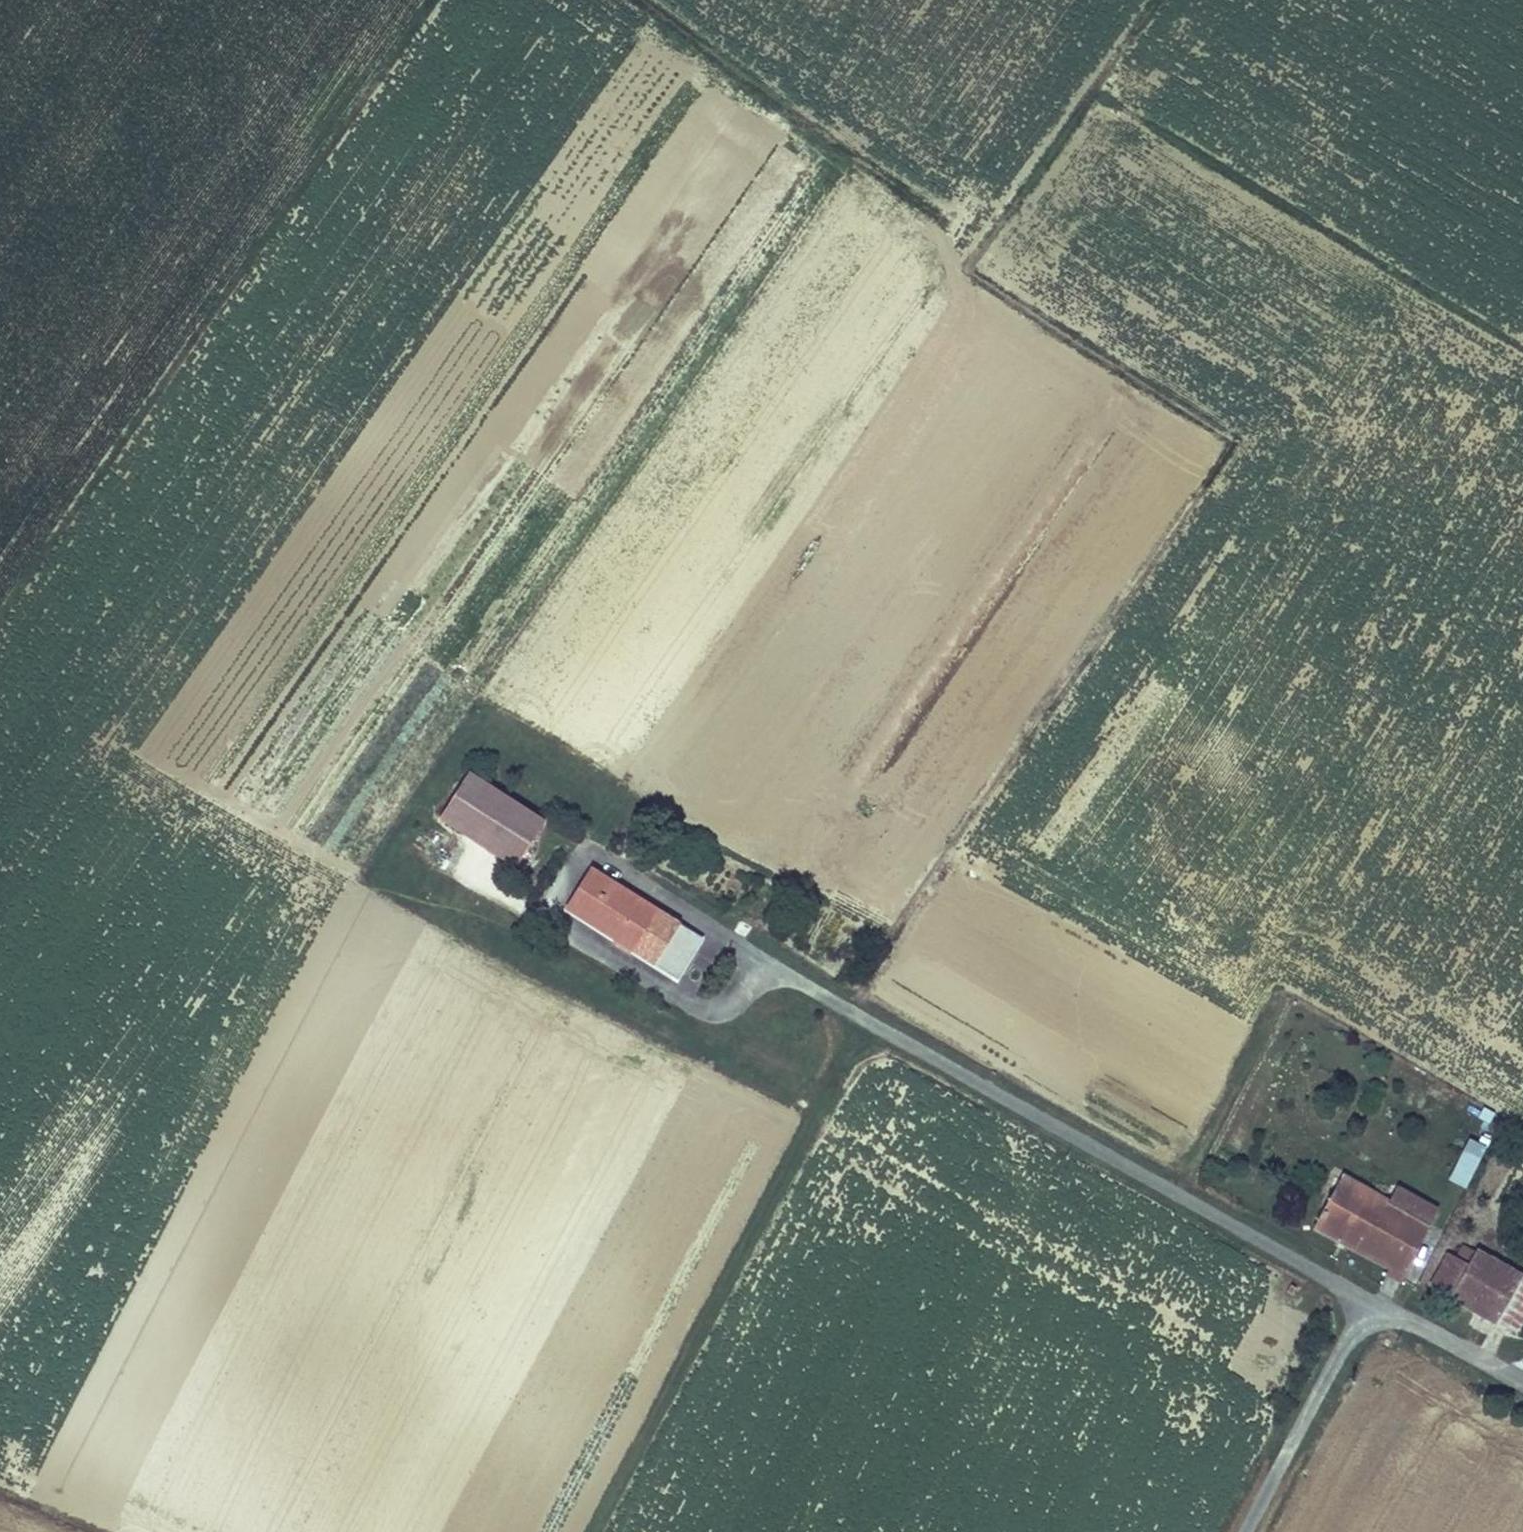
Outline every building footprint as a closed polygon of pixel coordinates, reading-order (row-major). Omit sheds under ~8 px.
[(517,868),(546,822),(468,774),(439,820),(517,868)] [(634,953),(661,911),(591,867),(565,910),(634,953)] [(634,953),(654,966),(681,923),(661,911),(634,953)] [(654,966),(679,981),(705,939),(681,923),(654,966)] [(1488,1150),(1470,1140),(1449,1179),(1467,1189),(1488,1150)] [(1314,1230),(1404,1278),(1440,1209),(1398,1187),(1391,1199),(1344,1174),(1314,1230)] [(1429,1286),(1451,1298),(1477,1254),(1463,1246),(1456,1258),(1448,1253),(1429,1286)] [(1497,1324),(1522,1278),(1522,1275),(1479,1250),(1477,1254),(1451,1298),(1497,1324)] [(1518,1336),(1522,1326),(1522,1278),(1497,1324),(1518,1336)]
